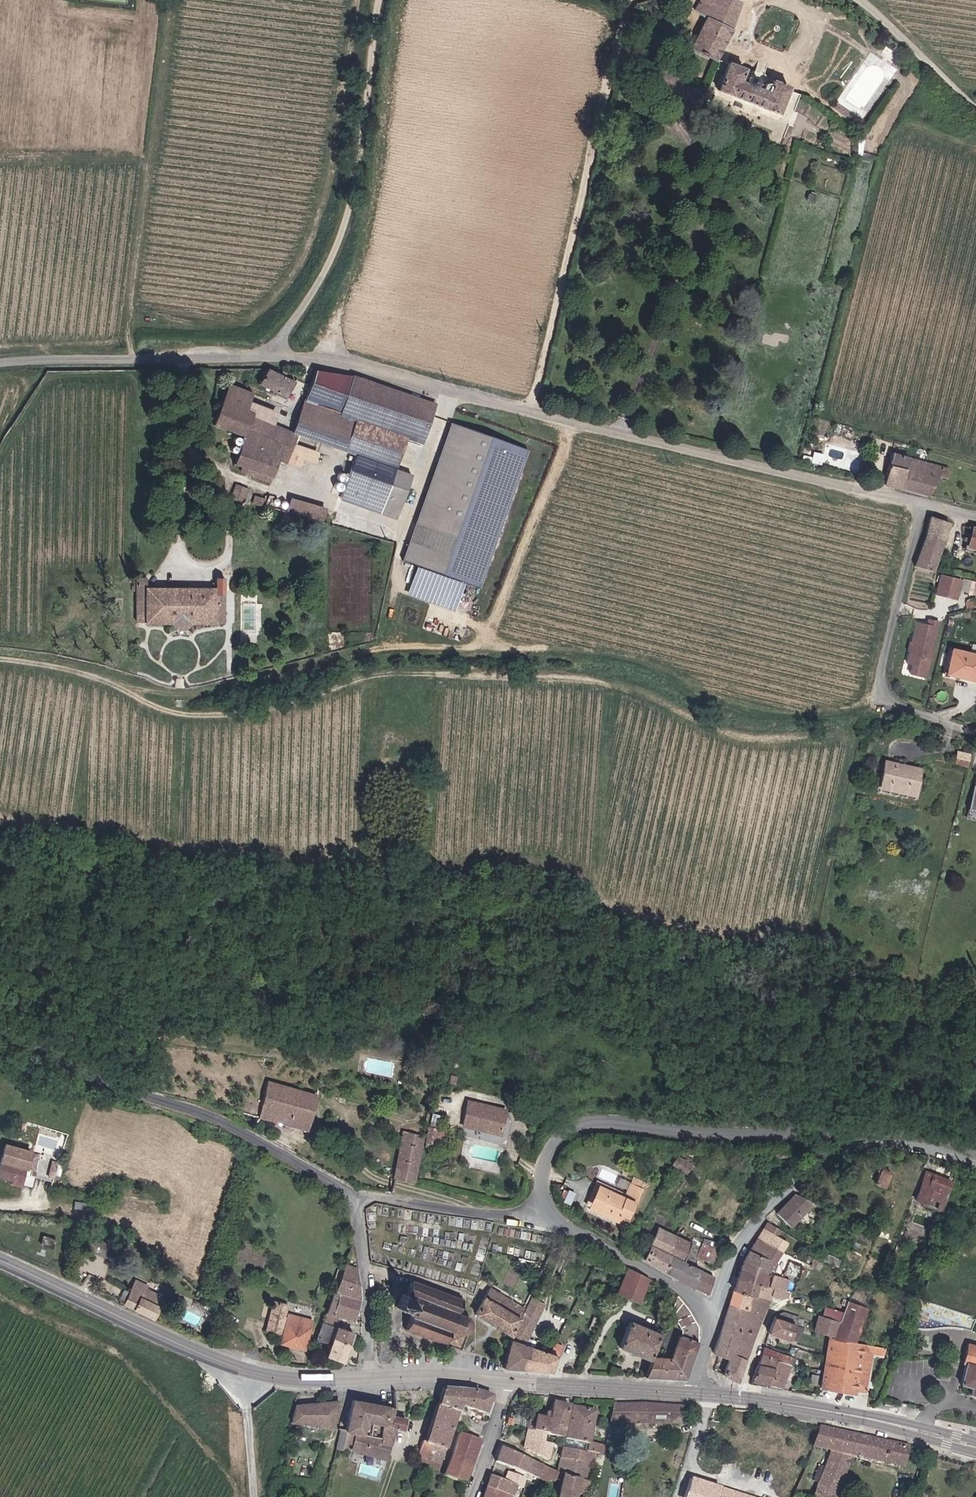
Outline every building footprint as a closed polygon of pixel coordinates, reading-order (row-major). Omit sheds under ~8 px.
[(741,0),(700,0),(695,11),(707,15),(692,46),(718,57),(732,27),(741,0)] [(777,108),(788,84),(769,76),(767,80),(746,71),(747,67),(725,58),(716,84),(777,108)] [(297,381),(274,368),(266,374),(260,384),(288,398),(297,381)] [(343,498),(384,511),(407,434),(425,439),(437,401),(357,377),(354,385),(333,380),(333,377),(317,371),(293,435),(295,437),(356,456),(343,498)] [(242,477),(271,487),(279,463),(285,464),(295,437),(293,435),(250,421),(251,418),(244,416),(249,399),(224,390),(214,426),(245,437),(236,469),(242,477)] [(534,448),(455,421),(407,559),(486,587),(487,582),(531,457),(534,448)] [(890,465),(885,484),(899,488),(900,484),(932,493),(938,477),(947,479),(950,468),(894,451),(890,465)] [(248,488),(236,484),(231,497),(244,502),(248,488)] [(259,495),(256,503),(268,507),(270,499),(259,495)] [(319,507),(285,498),(281,509),(316,519),(319,507)] [(913,565),(932,571),(948,522),(929,516),(913,565)] [(971,524),(966,544),(975,547),(975,525),(971,524)] [(956,599),(962,579),(940,572),(934,593),(956,599)] [(215,585),(186,585),(175,585),(146,585),(145,578),(137,578),(136,622),(168,622),(175,627),(185,627),(192,622),(223,622),(224,575),(215,575),(215,585)] [(961,590),(970,591),(971,579),(962,578),(961,590)] [(924,677),(938,621),(928,619),(926,624),(916,621),(906,662),(911,663),(909,673),(924,677)] [(954,649),(948,674),(975,680),(975,655),(954,649)] [(965,765),(968,752),(956,750),(953,763),(965,765)] [(876,786),(913,793),(919,768),(881,760),(876,786)] [(124,1070),(120,1077),(129,1081),(133,1072),(124,1070)] [(303,1129),(312,1093),(261,1078),(251,1114),(303,1129)] [(470,1102),(464,1127),(498,1134),(503,1110),(470,1102)] [(424,1140),(436,1143),(439,1129),(428,1126),(424,1140)] [(402,1129),(391,1175),(411,1180),(422,1134),(402,1129)] [(0,1145),(0,1177),(19,1182),(27,1150),(0,1143),(0,1145)] [(688,1171),(693,1163),(677,1155),(673,1163),(673,1164),(688,1171)] [(882,1170),(877,1184),(885,1187),(890,1174),(882,1170)] [(941,1202),(950,1182),(923,1171),(915,1191),(941,1202)] [(622,1196),(593,1182),(584,1201),(583,1204),(623,1223),(632,1203),(635,1204),(643,1188),(629,1182),(622,1196)] [(794,1193),(775,1213),(789,1227),(812,1203),(794,1193)] [(773,1262),(786,1239),(774,1233),(778,1228),(767,1223),(747,1250),(773,1262)] [(688,1241),(654,1225),(646,1243),(668,1253),(679,1259),(688,1241)] [(85,1249),(106,1256),(111,1243),(90,1235),(85,1249)] [(711,1262),(718,1247),(701,1239),(693,1256),(710,1265),(711,1262)] [(668,1253),(646,1243),(638,1259),(660,1270),(668,1253)] [(773,1262),(747,1250),(741,1259),(767,1270),(772,1271),(775,1264),(773,1262)] [(717,1276),(679,1259),(668,1253),(660,1270),(709,1293),(717,1276)] [(833,1272),(837,1262),(828,1258),(823,1268),(833,1272)] [(764,1278),(767,1270),(741,1259),(734,1277),(765,1288),(768,1279),(764,1278)] [(323,1356),(342,1361),(348,1343),(352,1332),(333,1326),(337,1313),(355,1319),(354,1304),(359,1303),(356,1265),(343,1265),(334,1288),(338,1290),(332,1311),(327,1310),(316,1340),(327,1343),(323,1356)] [(638,1302),(647,1277),(625,1269),(615,1293),(638,1302)] [(734,1277),(732,1289),(768,1299),(770,1294),(781,1297),(784,1289),(778,1287),(782,1277),(773,1274),(771,1281),(768,1279),(765,1288),(734,1277)] [(949,1325),(958,1326),(970,1328),(975,1314),(975,1291),(931,1275),(912,1326),(926,1328),(932,1327),(940,1326),(949,1325)] [(123,1302),(152,1315),(157,1304),(142,1298),(148,1284),(134,1278),(123,1302)] [(421,1285),(411,1281),(400,1308),(411,1313),(405,1328),(415,1332),(416,1336),(420,1334),(430,1338),(431,1342),(436,1340),(442,1343),(443,1347),(448,1345),(456,1348),(464,1334),(469,1331),(471,1325),(470,1321),(455,1314),(460,1300),(421,1285)] [(471,1315),(508,1333),(521,1306),(485,1288),(471,1315)] [(728,1302),(748,1309),(731,1353),(745,1358),(768,1299),(732,1289),(728,1302)] [(649,1356),(643,1377),(682,1380),(697,1342),(697,1324),(686,1305),(678,1295),(672,1313),(681,1327),(680,1335),(677,1334),(667,1356),(649,1356)] [(501,1366),(549,1370),(561,1344),(554,1343),(548,1353),(534,1347),(536,1340),(527,1338),(544,1302),(532,1297),(510,1340),(503,1361),(501,1366)] [(847,1300),(839,1320),(817,1313),(811,1329),(830,1334),(819,1386),(854,1393),(854,1390),(865,1391),(873,1354),(884,1355),(885,1347),(851,1342),(864,1308),(850,1301),(847,1300)] [(285,1316),(288,1304),(274,1301),(266,1330),(280,1334),(282,1326),(285,1327),(281,1343),(304,1348),(310,1322),(285,1316)] [(748,1309),(728,1302),(712,1355),(728,1358),(731,1353),(748,1309)] [(183,1317),(195,1322),(198,1316),(186,1311),(183,1317)] [(787,1339),(792,1324),(773,1317),(767,1331),(787,1339)] [(658,1332),(626,1320),(615,1347),(646,1359),(658,1332)] [(234,1332),(227,1325),(222,1331),(228,1338),(234,1332)] [(963,1361),(966,1362),(960,1382),(972,1385),(970,1394),(975,1396),(975,1347),(968,1344),(963,1361)] [(785,1388),(790,1365),(763,1351),(750,1381),(785,1388)] [(722,1373),(736,1382),(745,1358),(731,1353),(728,1358),(722,1373)] [(472,1390),(440,1388),(434,1407),(459,1413),(460,1409),(466,1410),(472,1390)] [(472,1390),(466,1410),(483,1414),(491,1395),(472,1390)] [(392,1415),(395,1391),(383,1392),(379,1405),(349,1398),(346,1411),(342,1429),(353,1431),(359,1433),(362,1421),(382,1425),(389,1427),(392,1415)] [(292,1406),(287,1428),(292,1428),(293,1423),(319,1425),(319,1428),(332,1429),(337,1401),(292,1406)] [(550,1401),(546,1419),(549,1420),(566,1424),(571,1406),(550,1401)] [(676,1426),(680,1407),(615,1403),(609,1426),(676,1426)] [(565,1440),(588,1444),(589,1442),(594,1410),(571,1406),(566,1424),(549,1420),(545,1436),(565,1440)] [(459,1413),(434,1407),(420,1444),(445,1449),(459,1413)] [(405,1429),(407,1418),(392,1415),(389,1427),(382,1425),(380,1437),(359,1433),(353,1431),(349,1451),(390,1459),(393,1445),(396,1427),(405,1429)] [(523,1448),(547,1460),(552,1444),(544,1442),(545,1436),(549,1420),(546,1419),(532,1416),(523,1448)] [(813,1496),(836,1496),(853,1456),(901,1469),(909,1447),(821,1427),(812,1447),(832,1452),(813,1496)] [(466,1483),(482,1438),(461,1431),(445,1471),(443,1475),(466,1483)] [(563,1449),(597,1454),(601,1455),(603,1445),(589,1442),(588,1444),(565,1440),(563,1449)] [(439,1471),(445,1449),(420,1444),(415,1463),(439,1471)] [(509,1468),(526,1475),(530,1476),(538,1479),(542,1469),(500,1446),(494,1462),(509,1468)] [(594,1468),(597,1454),(563,1449),(560,1461),(594,1468)] [(590,1482),(594,1468),(560,1461),(556,1474),(590,1482)] [(526,1475),(509,1468),(504,1481),(490,1476),(485,1488),(510,1496),(513,1492),(520,1494),(526,1475)] [(542,1469),(538,1479),(548,1483),(550,1479),(560,1482),(555,1496),(585,1496),(590,1482),(556,1474),(542,1469)] [(485,1488),(482,1496),(510,1496),(485,1488)]
